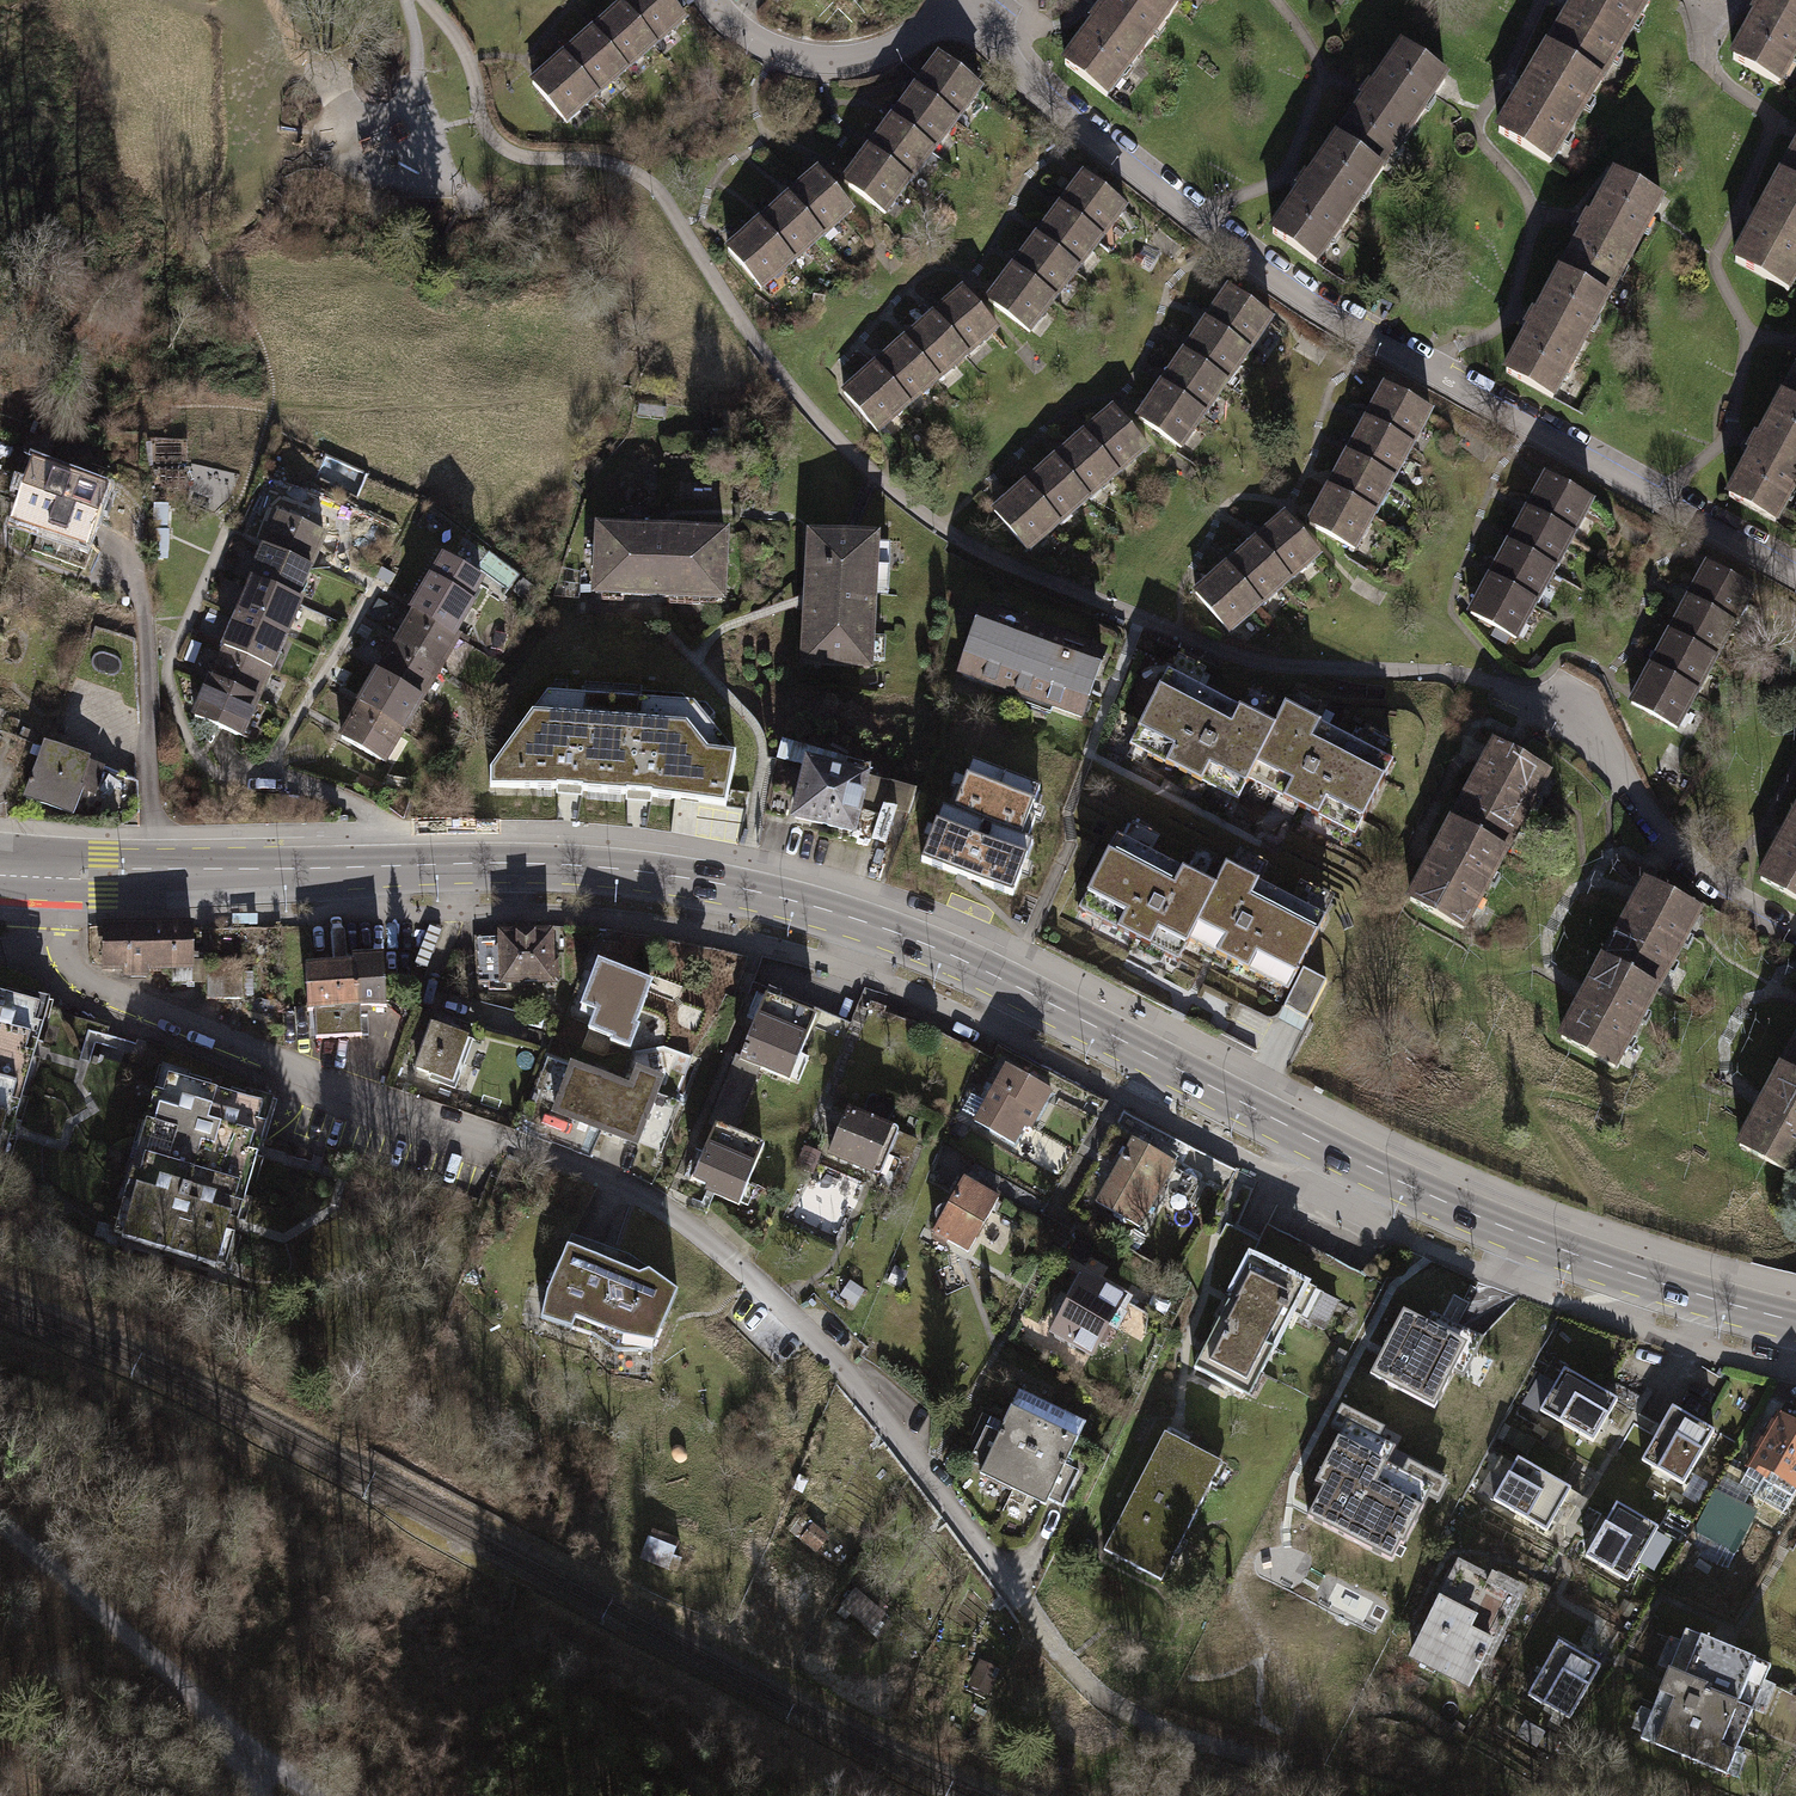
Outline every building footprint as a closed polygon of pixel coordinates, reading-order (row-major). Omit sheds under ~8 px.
[(653,43),(683,21),(666,0),(625,0),(617,8),(653,43)] [(1188,0),(1111,0),(1061,64),(1110,101),(1188,0)] [(1599,84),(1650,0),(1577,0),(1574,5),(1546,52),(1599,84)] [(1795,57),(1795,0),(1762,0),(1731,56),(1781,84),(1795,57)] [(653,43),(617,8),(588,29),(622,71),(653,43)] [(561,55),(593,95),(622,71),(588,29),(561,55)] [(1321,264),(1450,79),(1400,44),(1367,91),(1304,181),(1271,229),(1321,264)] [(1599,84),(1546,52),(1526,85),(1497,132),(1551,164),(1599,84)] [(593,95),(561,55),(527,79),(562,121),(593,95)] [(940,56),(916,87),(961,121),(985,91),(940,56)] [(939,150),(961,121),(916,87),(893,115),(939,150)] [(893,115),(869,147),(914,182),(939,150),(893,115)] [(888,217),(914,182),(869,147),(842,182),(888,217)] [(1781,177),(1795,185),(1795,147),(1781,177)] [(819,170),(788,196),(825,241),(857,215),(819,170)] [(1061,204),(1107,239),(1131,208),(1085,173),(1061,204)] [(1547,399),(1657,202),(1611,176),(1586,221),(1531,318),(1501,373),(1547,399)] [(1795,276),(1795,185),(1781,177),(1758,214),(1733,261),(1787,291),(1795,276)] [(788,196),(759,220),(797,265),(825,241),(788,196)] [(1107,239),(1061,204),(1038,234),(1084,269),(1107,239)] [(763,293),(797,265),(759,220),(726,247),(763,293)] [(1014,264),(1061,300),(1084,269),(1038,234),(1014,264)] [(1061,300),(1014,264),(985,300),(1033,336),(1061,300)] [(964,287),(935,312),(974,358),(1003,333),(964,287)] [(1205,322),(1249,352),(1272,321),(1227,290),(1205,322)] [(946,382),(974,358),(935,312),(906,336),(946,382)] [(1184,354),(1226,384),(1249,352),(1205,322),(1184,354)] [(906,336),(873,364),(913,410),(946,382),(906,336)] [(1160,387),(1203,417),(1226,384),(1184,354),(1160,387)] [(880,439),(913,410),(873,364),(840,393),(880,439)] [(1770,522),(1795,476),(1795,366),(1752,447),(1724,497),(1770,522)] [(1383,382),(1367,422),(1411,448),(1433,408),(1383,382)] [(1203,417),(1160,387),(1140,415),(1183,445),(1203,417)] [(1112,411),(1084,436),(1116,472),(1144,447),(1112,411)] [(1392,479),(1411,448),(1367,422),(1344,454),(1392,479)] [(55,434),(34,425),(24,450),(46,459),(55,434)] [(1084,498),(1116,472),(1084,436),(1053,462),(1084,498)] [(1344,454),(1327,488),(1375,513),(1392,479),(1344,454)] [(106,474),(74,462),(67,482),(99,493),(106,474)] [(1053,462),(1024,486),(1055,523),(1084,498),(1053,462)] [(67,482),(33,469),(16,515),(41,524),(82,539),(99,493),(67,482)] [(1546,475),(1526,511),(1572,535),(1593,501),(1546,475)] [(1028,547),(1055,523),(1024,486),(997,512),(1028,547)] [(1358,546),(1375,513),(1327,488),(1310,521),(1358,546)] [(1255,538),(1288,578),(1321,551),(1288,511),(1255,538)] [(1554,571),(1572,535),(1526,511),(1508,544),(1554,571)] [(263,548),(309,569),(326,529),(299,517),(297,522),(278,514),(263,548)] [(94,544),(82,539),(41,524),(32,549),(85,568),(94,544)] [(722,533),(597,528),(595,595),(719,600),(722,533)] [(867,665),(873,540),(808,537),(802,662),(867,665)] [(1225,566),(1260,604),(1288,578),(1255,538),(1225,566)] [(1508,544),(1489,576),(1535,603),(1554,571),(1508,544)] [(253,584),(293,603),(309,569),(263,548),(248,582),(253,584)] [(1706,565),(1687,600),(1732,625),(1752,590),(1706,565)] [(1260,604),(1225,566),(1192,590),(1225,630),(1260,604)] [(1514,638),(1535,603),(1489,576),(1468,611),(1514,638)] [(413,611),(457,636),(476,604),(429,578),(411,610),(413,611)] [(237,618),(283,637),(299,607),(293,603),(253,584),(237,618)] [(1714,660),(1732,625),(1687,600),(1668,635),(1714,660)] [(397,645),(439,669),(457,636),(413,611),(397,645)] [(1102,656),(981,613),(960,672),(1081,715),(1102,656)] [(223,650),(269,669),(283,637),(237,618),(223,650)] [(1668,635),(1649,669),(1695,695),(1714,660),(1668,635)] [(377,675),(420,700),(439,669),(397,645),(377,675)] [(208,685),(254,705),(269,669),(223,650),(208,685)] [(1676,727),(1695,695),(1649,669),(1630,702),(1676,727)] [(361,705),(402,732),(420,700),(377,675),(361,705)] [(1166,675),(1131,746),(1238,800),(1248,780),(1274,729),(1166,675)] [(254,705),(208,685),(195,716),(241,735),(254,705)] [(548,699),(491,774),(490,790),(555,791),(605,796),(612,704),(548,699)] [(612,704),(605,796),(655,800),(726,810),(736,761),(694,711),(612,704)] [(1274,729),(1248,780),(1358,835),(1396,759),(1286,704),(1274,729)] [(402,732),(361,705),(341,737),(385,762),(402,732)] [(808,753),(780,744),(776,755),(804,764),(808,753)] [(44,746),(23,798),(73,815),(82,790),(134,807),(135,780),(44,746)] [(1496,746),(1452,823),(1504,852),(1548,776),(1496,746)] [(862,781),(804,764),(792,819),(848,832),(853,820),(862,781)] [(882,802),(911,815),(918,792),(869,775),(862,781),(853,820),(872,827),(882,802)] [(956,816),(943,811),(923,862),(1015,897),(1035,845),(1022,840),(1034,808),(969,783),(956,816)] [(1762,881),(1795,899),(1795,818),(1762,881)] [(1460,929),(1504,852),(1452,823),(1408,899),(1460,929)] [(1116,835),(1079,907),(1179,961),(1190,939),(1214,890),(1116,835)] [(1214,890),(1190,939),(1250,966),(1290,991),(1328,915),(1227,864),(1214,890)] [(1645,883),(1603,960),(1655,989),(1700,916),(1645,883)] [(189,929),(106,929),(106,967),(122,967),(122,976),(143,976),(143,969),(170,969),(170,982),(189,982),(189,929)] [(505,937),(504,937),(504,983),(558,982),(557,962),(551,962),(551,937),(525,937),(525,930),(505,930),(505,937)] [(477,983),(504,983),(504,937),(476,938),(477,983)] [(746,957),(713,949),(710,961),(743,969),(746,957)] [(352,963),(302,966),(305,1011),(314,1010),(316,1037),(360,1034),(359,1008),(384,1006),(381,956),(352,957),(352,963)] [(1614,1068),(1655,989),(1603,960),(1561,1040),(1614,1068)] [(241,967),(206,967),(206,999),(241,999),(241,967)] [(1308,1019),(1328,980),(1304,968),(1284,1007),(1308,1019)] [(589,1029),(612,1037),(611,1041),(629,1047),(647,997),(606,982),(589,1029)] [(764,996),(738,1060),(761,1070),(790,1082),(816,1017),(764,996)] [(15,1083),(36,1009),(0,998),(0,1079),(15,1083)] [(651,1012),(640,1041),(658,1049),(670,1020),(651,1012)] [(473,1039),(431,1025),(416,1069),(450,1080),(456,1063),(464,1065),(473,1039)] [(1781,1067),(1795,1075),(1795,1040),(1781,1067)] [(733,1135),(761,1070),(738,1060),(732,1058),(708,1123),(711,1125),(733,1135)] [(555,1114),(601,1131),(614,1093),(618,1084),(572,1067),(555,1114)] [(1051,1093),(1005,1067),(974,1122),(1013,1144),(1025,1124),(1031,1128),(1051,1093)] [(1795,1164),(1795,1075),(1781,1067),(1739,1144),(1791,1172),(1795,1164)] [(627,1098),(614,1093),(601,1131),(633,1142),(656,1078),(637,1071),(627,1098)] [(168,1076),(144,1155),(236,1181),(258,1102),(168,1076)] [(15,1083),(0,1079),(0,1135),(15,1083)] [(844,1111),(826,1153),(881,1176),(898,1133),(844,1111)] [(733,1135),(711,1125),(688,1180),(740,1202),(763,1147),(733,1135)] [(1131,1140),(1096,1203),(1139,1226),(1174,1163),(1131,1140)] [(819,1154),(803,1148),(797,1166),(812,1172),(819,1154)] [(212,1261),(236,1181),(144,1155),(122,1235),(212,1261)] [(938,1223),(932,1232),(966,1252),(996,1200),(963,1181),(948,1207),(943,1208),(938,1211),(936,1218),(938,1223)] [(631,1259),(570,1238),(543,1295),(539,1322),(592,1339),(617,1354),(654,1352),(677,1292),(631,1259)] [(1230,1298),(1193,1368),(1241,1394),(1254,1369),(1260,1373),(1293,1313),(1324,1329),(1339,1303),(1248,1254),(1226,1295),(1230,1298)] [(1058,1322),(1053,1331),(1088,1354),(1121,1299),(1084,1279),(1069,1305),(1063,1306),(1058,1309),(1057,1316),(1058,1322)] [(859,1295),(844,1285),(833,1301),(848,1311),(859,1295)] [(1368,1375),(1433,1408),(1452,1371),(1462,1376),(1481,1338),(1432,1313),(1428,1322),(1402,1309),(1368,1375)] [(1541,1413),(1593,1442),(1616,1400),(1564,1371),(1541,1413)] [(996,1483),(1011,1491),(1050,1408),(1029,1399),(1026,1405),(1015,1400),(999,1434),(985,1427),(968,1460),(1000,1475),(996,1483)] [(1795,1488),(1795,1412),(1784,1405),(1737,1485),(1782,1511),(1795,1488)] [(1640,1461),(1682,1485),(1713,1431),(1671,1407),(1640,1461)] [(1072,1420),(1050,1408),(1011,1491),(1026,1498),(1030,1490),(1061,1506),(1079,1470),(1065,1463),(1080,1432),(1069,1427),(1072,1420)] [(1383,1431),(1342,1410),(1333,1429),(1342,1434),(1316,1485),(1324,1489),(1309,1518),(1390,1560),(1399,1542),(1402,1544),(1426,1497),(1439,1503),(1448,1485),(1407,1464),(1401,1474),(1385,1466),(1393,1449),(1378,1441),(1383,1431)] [(1162,1434),(1104,1553),(1160,1580),(1173,1555),(1169,1553),(1176,1539),(1181,1541),(1219,1462),(1162,1434)] [(1489,1501),(1547,1533),(1564,1503),(1574,1508),(1582,1495),(1514,1457),(1489,1501)] [(1756,1509),(1714,1488),(1693,1529),(1735,1551),(1756,1509)] [(1586,1557),(1628,1581),(1658,1528),(1616,1505),(1586,1557)] [(823,1537),(812,1526),(800,1538),(811,1549),(823,1537)] [(645,1528),(634,1559),(681,1576),(693,1545),(645,1528)] [(1512,1594),(1458,1565),(1411,1654),(1465,1682),(1480,1653),(1487,1657),(1498,1637),(1491,1633),(1512,1594)] [(879,1601),(865,1590),(854,1604),(868,1615),(879,1601)] [(1705,1692),(1751,1710),(1769,1664),(1683,1629),(1666,1671),(1707,1687),(1705,1692)] [(1569,1720),(1599,1664),(1556,1641),(1526,1696),(1569,1720)] [(1638,1741),(1724,1776),(1751,1710),(1705,1692),(1707,1687),(1666,1671),(1638,1741)]
